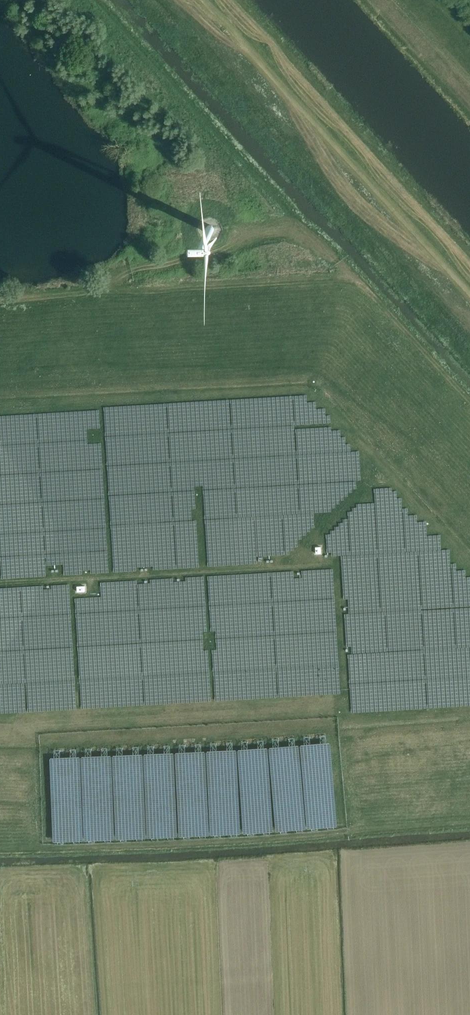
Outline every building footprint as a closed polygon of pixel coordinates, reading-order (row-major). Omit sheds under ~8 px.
[(210,225),(208,225),(207,226),(206,227),(205,229),(206,231),(207,232),(208,233),(210,233),(211,233),(213,232),(214,231),(214,229),(214,227),(213,226),(211,225),(210,225)] [(154,753),(83,756),(83,762),(95,762),(96,770),(98,764),(103,764),(103,769),(106,760),(107,769),(121,774),(110,774),(110,776),(116,778),(121,778),(122,787),(125,777),(125,784),(127,779),(132,779),(133,787),(133,785),(139,787),(140,784),(144,785),(144,793),(148,781),(148,787),(153,788),(156,788),(154,753)]
